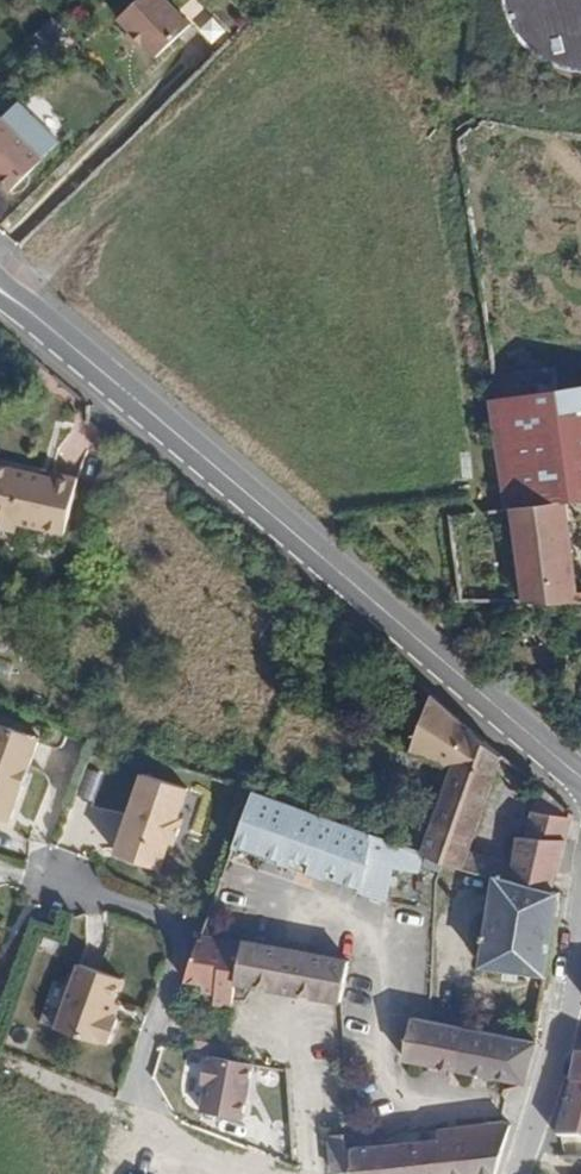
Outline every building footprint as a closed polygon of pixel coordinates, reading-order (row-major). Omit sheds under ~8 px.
[(137,54),(169,23),(147,0),(105,0),(94,10),(137,54)] [(514,11),(519,25),(527,37),(537,47),(548,56),(561,63),(575,68),(580,68),(580,0),(512,0),(514,11)] [(26,95),(8,112),(48,153),(65,136),(26,95)] [(48,153),(8,112),(8,111),(0,118),(0,168),(16,185),(48,153)] [(575,133),(573,156),(580,157),(580,133),(575,133)] [(502,401),(558,392),(555,371),(499,379),(502,401)] [(566,499),(580,497),(580,388),(558,392),(502,401),(498,401),(514,506),(566,499)] [(18,524),(64,534),(77,479),(53,473),(52,478),(0,466),(0,528),(16,532),(18,524)] [(578,593),(566,499),(514,506),(527,603),(574,603),(574,601),(574,593),(578,593)] [(469,851),(502,756),(432,695),(412,752),(455,767),(424,855),(426,856),(464,866),(469,851)] [(9,821),(38,737),(0,724),(0,818),(9,821)] [(114,854),(159,869),(169,841),(174,842),(182,818),(178,816),(187,788),(143,773),(114,854)] [(571,821),(573,815),(540,790),(532,814),(571,821)] [(424,855),(372,834),(371,836),(254,791),(237,841),(282,857),(281,861),(286,863),(287,862),(292,864),(296,856),(313,862),(310,871),(329,878),(332,869),(338,871),(336,877),(361,886),(360,890),(388,900),(395,867),(420,874),(423,865),(426,856),(424,855)] [(566,839),(571,821),(532,814),(526,837),(566,839)] [(495,875),(553,891),(566,839),(526,837),(518,837),(514,863),(491,857),(486,873),(495,875)] [(491,857),(469,851),(464,866),(486,873),(491,857)] [(423,865),(494,887),(495,875),(486,873),(464,866),(426,856),(423,865)] [(519,971),(547,975),(560,893),(553,891),(495,875),(494,887),(482,966),(505,969),(504,979),(518,981),(519,971)] [(201,934),(185,980),(204,983),(202,992),(215,994),(213,1004),(231,1008),(236,982),(244,943),(201,934)] [(236,982),(338,1001),(342,1002),(350,961),(245,941),(244,943),(236,982)] [(109,1016),(113,1004),(122,980),(79,965),(56,1028),(99,1044),(100,1041),(109,1043),(118,1018),(115,1017),(109,1016)] [(109,1016),(115,1017),(119,1006),(113,1004),(109,1016)] [(405,1059),(525,1082),(538,1041),(412,1017),(405,1059)] [(221,1058),(224,1044),(196,1039),(193,1052),(211,1056),(221,1058)] [(221,1058),(211,1056),(210,1060),(205,1059),(201,1083),(205,1084),(201,1111),(241,1119),(245,1097),(242,1096),(244,1084),(247,1085),(251,1063),(221,1058)] [(573,1083),(565,1107),(560,1128),(558,1136),(580,1137),(580,1084),(573,1083)] [(439,1129),(440,1138),(351,1147),(351,1148),(354,1171),(354,1173),(496,1173),(513,1120),(439,1129)] [(345,1148),(344,1134),(329,1135),(332,1173),(354,1171),(351,1148),(345,1148)]
